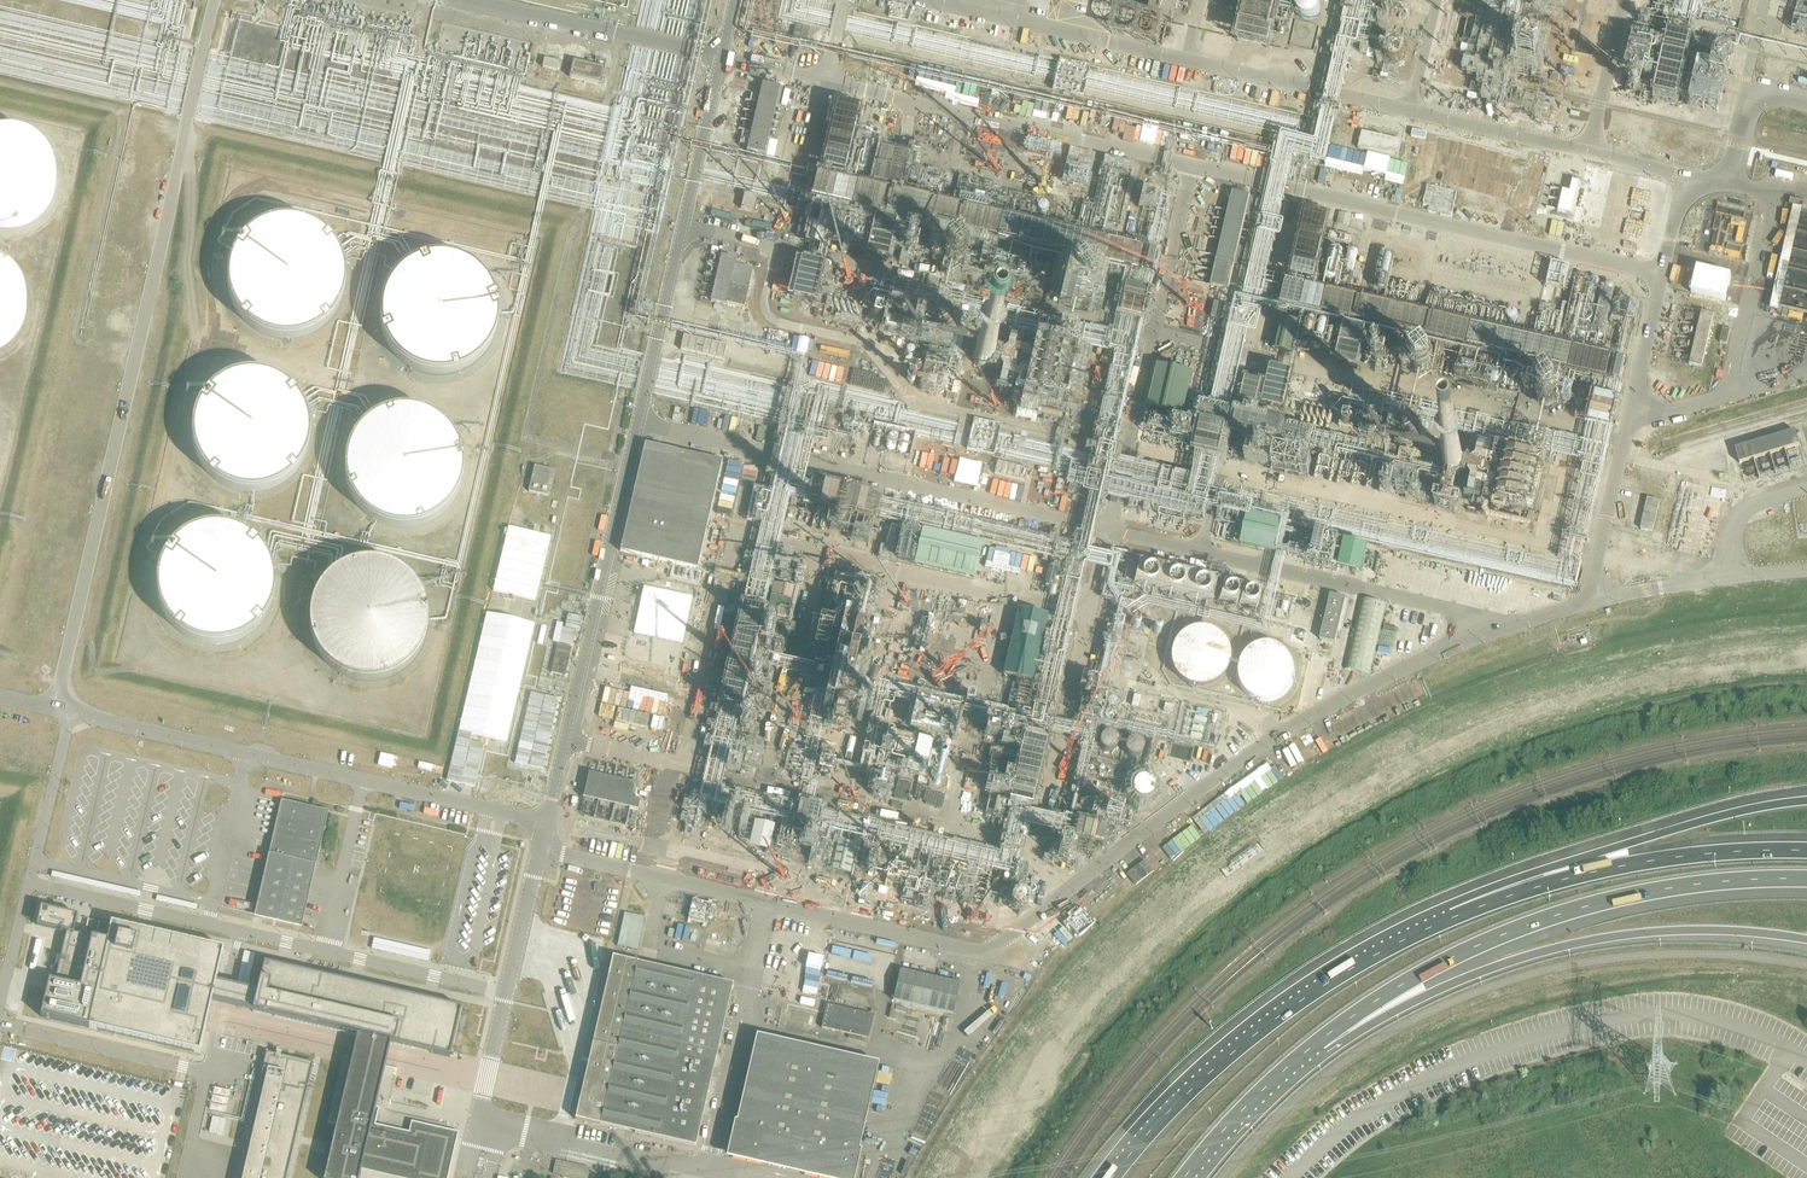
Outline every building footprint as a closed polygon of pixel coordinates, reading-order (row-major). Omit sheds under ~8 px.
[(1177,0),(1153,0),(1149,17),(1171,22),(1177,0)] [(1319,5),(1319,2),(1318,0),(1291,0),(1291,1),(1290,4),(1291,7),(1291,10),(1292,12),(1294,14),(1298,17),(1302,19),(1304,19),(1309,18),(1312,17),(1314,15),(1317,12),(1318,10),(1319,8),(1319,5)] [(1476,9),(1462,5),(1460,15),(1474,18),(1476,9)] [(448,33),(443,32),(442,34),(441,34),(438,48),(444,49),(448,33)] [(1402,49),(1402,48),(1401,45),(1401,43),(1398,39),(1396,37),(1393,35),(1391,34),(1388,34),(1385,34),(1382,35),(1378,37),(1376,40),(1374,43),(1373,46),(1373,48),(1373,51),(1374,54),(1375,56),(1377,58),(1381,61),(1383,62),(1387,63),(1392,62),(1395,60),(1397,59),(1399,56),(1400,54),(1401,52),(1402,49)] [(555,47),(554,54),(576,59),(578,52),(555,47)] [(583,64),(573,61),(569,78),(601,85),(605,69),(604,69),(606,61),(585,55),(583,64)] [(557,71),(559,62),(544,59),(542,68),(557,71)] [(1665,62),(1657,94),(1675,99),(1683,67),(1665,62)] [(783,89),(779,89),(762,84),(746,152),(767,157),(771,139),(768,138),(775,107),(779,108),(783,89)] [(906,186),(926,152),(917,147),(908,163),(861,135),(859,181),(858,181),(858,169),(851,169),(854,105),(831,103),(828,176),(822,176),(820,179),(831,186),(830,186),(829,202),(856,204),(864,190),(886,203),(886,214),(891,205),(904,206),(904,212),(905,212),(915,218),(914,220),(925,220),(926,198),(906,186)] [(21,220),(40,211),(51,198),(59,174),(54,150),(39,131),(17,122),(0,123),(0,219),(21,220)] [(1362,132),(1359,149),(1400,155),(1402,137),(1362,132)] [(1032,206),(1032,202),(992,196),(985,206),(980,202),(974,203),(968,199),(965,177),(963,197),(969,202),(948,204),(940,203),(937,228),(945,229),(949,224),(950,231),(973,234),(975,251),(1000,269),(1003,264),(1008,265),(1011,250),(1031,253),(1034,248),(1035,242),(1029,238),(1035,229),(1044,236),(1049,236),(1049,235),(1027,220),(1027,213),(1032,206)] [(1568,192),(1569,185),(1556,182),(1554,189),(1568,192)] [(1564,192),(1559,214),(1574,217),(1581,184),(1573,182),(1570,194),(1564,192)] [(1551,189),(1546,209),(1556,211),(1561,191),(1551,189)] [(1229,289),(1234,264),(1238,265),(1242,247),(1239,246),(1246,215),(1249,216),(1253,198),(1232,193),(1211,285),(1229,289)] [(756,198),(744,195),(741,209),(753,212),(756,198)] [(1507,206),(1504,222),(1517,225),(1520,209),(1507,206)] [(1306,210),(1293,286),(1300,287),(1315,294),(1310,293),(1315,295),(1320,296),(1326,299),(1328,290),(1333,278),(1331,277),(1337,265),(1347,266),(1346,271),(1354,272),(1357,253),(1351,250),(1349,255),(1334,248),(1330,248),(1322,265),(1330,216),(1327,214),(1306,210)] [(807,243),(823,245),(827,213),(812,211),(807,243)] [(241,309),(269,330),(296,334),(328,322),(347,300),(353,264),(339,231),(310,212),(269,214),(241,235),(228,271),(241,309)] [(867,255),(887,259),(893,232),(889,231),(887,239),(870,236),(867,255)] [(957,247),(957,246),(956,242),(954,238),(950,235),(946,234),(941,235),(939,235),(936,237),(934,241),(933,243),(933,246),(933,251),(934,253),(936,254),(937,256),(940,257),(942,258),(945,258),(949,258),(953,255),(956,252),(957,249),(957,247)] [(394,344),(422,366),(450,369),(481,358),(500,336),(507,299),(492,267),(463,248),(422,249),(394,270),(382,306),(394,344)] [(11,338),(22,326),(31,301),(26,278),(10,258),(0,254),(0,344),(11,338)] [(748,290),(752,271),(735,266),(736,260),(721,256),(710,303),(725,306),(726,305),(744,309),(748,290)] [(1384,278),(1394,278),(1394,257),(1384,257),(1384,278)] [(801,261),(797,287),(818,290),(822,264),(801,261)] [(1091,273),(1090,269),(1089,267),(1088,265),(1084,263),(1079,262),(1075,264),(1073,266),(1071,269),(1070,273),(1071,277),(1073,280),(1076,282),(1078,283),(1080,284),(1084,283),(1088,281),(1090,278),(1091,273)] [(1023,278),(1023,269),(1009,270),(1009,278),(1023,278)] [(1227,306),(1214,303),(1211,318),(1224,320),(1227,306)] [(1688,365),(1692,366),(1701,368),(1713,316),(1701,313),(1688,365)] [(1291,352),(1293,320),(1281,320),(1279,352),(1291,352)] [(723,360),(726,346),(683,336),(680,350),(723,360)] [(996,347),(995,343),(993,339),(989,337),(985,336),(981,337),(977,340),(975,343),(974,347),(975,351),(977,355),(981,357),(984,358),(988,358),(992,356),(995,352),(995,350),(996,347)] [(1443,362),(1443,361),(1442,357),(1441,354),(1439,352),(1435,349),(1430,348),(1428,348),(1425,349),(1421,351),(1419,353),(1417,355),(1416,360),(1417,365),(1418,368),(1419,370),(1421,372),(1424,373),(1426,374),(1429,374),(1432,374),(1435,373),(1439,371),(1442,367),(1443,362)] [(1194,372),(1159,364),(1148,410),(1184,418),(1194,372)] [(203,465),(231,487),(258,490),(290,479),(309,457),(315,420),(301,388),(272,369),(231,370),(203,391),(191,427),(203,465)] [(1265,404),(1287,409),(1294,373),(1272,369),(1265,404)] [(357,503),(385,525),(412,529),(444,517),(463,495),(469,458),(455,426),(426,407),(385,408),(357,429),(344,465),(357,503)] [(1292,420),(1237,412),(1234,432),(1278,439),(1277,444),(1288,446),(1292,420)] [(1377,421),(1377,420),(1377,417),(1375,415),(1372,413),(1369,412),(1366,412),(1364,414),(1363,415),(1361,418),(1360,420),(1361,424),(1363,426),(1365,428),(1369,429),(1372,428),(1375,426),(1376,424),(1377,421)] [(1175,422),(1163,422),(1163,420),(1150,420),(1150,431),(1162,431),(1162,428),(1175,428),(1175,422)] [(1203,425),(1196,453),(1208,455),(1208,456),(1222,459),(1228,431),(1203,425)] [(1750,446),(1755,460),(1799,447),(1795,432),(1750,446)] [(620,551),(697,569),(721,461),(644,444),(620,551)] [(1300,475),(1304,460),(1289,456),(1289,453),(1279,450),(1274,468),(1300,475)] [(1468,464),(1468,463),(1468,459),(1465,457),(1462,455),(1458,454),(1456,455),(1453,457),(1451,460),(1450,464),(1451,468),(1453,470),(1457,472),(1460,473),(1463,472),(1466,470),(1468,467),(1468,464)] [(1022,477),(1023,467),(998,463),(996,473),(1022,477)] [(555,471),(534,466),(528,492),(548,496),(555,471)] [(1436,478),(1428,499),(1449,506),(1453,496),(1450,495),(1455,479),(1447,476),(1445,481),(1436,478)] [(1660,501),(1647,498),(1640,530),(1652,533),(1660,501)] [(1281,524),(1248,516),(1241,546),(1275,553),(1281,524)] [(169,615),(197,636),(225,640),(256,629),(275,607),(281,570),(267,537),(238,518),(197,520),(169,541),(157,577),(169,615)] [(982,546),(921,532),(913,565),(975,579),(982,546)] [(1344,540),(1340,567),(1365,571),(1369,543),(1344,540)] [(326,655),(354,677),(382,681),(413,669),(432,647),(438,610),(424,578),(395,559),(354,560),(326,581),(314,617),(326,655)] [(1138,559),(1135,576),(1159,581),(1157,589),(1204,598),(1203,605),(1213,607),(1214,605),(1230,608),(1229,614),(1240,616),(1240,611),(1256,615),(1261,589),(1223,581),(1226,566),(1191,559),(1189,570),(1138,559)] [(879,587),(879,586),(878,583),(876,579),(874,577),(869,576),(865,576),(861,578),(859,582),(858,586),(858,590),(861,593),(864,596),(868,597),(872,596),(876,594),(878,591),(879,587)] [(789,633),(798,591),(772,584),(762,626),(789,633)] [(1341,643),(1349,597),(1330,594),(1322,639),(1341,643)] [(1387,604),(1362,598),(1347,667),(1371,673),(1387,604)] [(663,599),(646,675),(666,680),(683,603),(663,599)] [(1032,682),(1047,616),(1017,609),(1002,676),(1032,682)] [(1234,651),(1234,645),(1232,640),(1230,635),(1226,631),(1222,627),(1217,624),(1211,622),(1207,621),(1201,622),(1195,623),(1190,626),(1185,629),(1181,634),(1178,639),(1177,645),(1176,651),(1177,656),(1178,660),(1180,666),(1183,670),(1188,674),(1194,677),(1199,679),(1204,680),(1210,679),(1216,678),(1221,675),(1225,672),(1229,667),(1232,662),(1234,657),(1234,651)] [(869,630),(868,626),(866,624),(864,622),(861,622),(858,622),(855,624),(853,626),(852,630),(853,633),(854,636),(857,638),(860,638),(863,638),(866,636),(868,633),(869,630)] [(638,628),(628,671),(642,674),(652,631),(638,628)] [(1300,668),(1299,662),(1297,656),(1295,651),(1291,647),(1287,643),(1281,640),(1276,639),(1270,639),(1263,640),(1258,641),(1253,644),(1249,648),(1245,653),(1243,658),(1242,663),(1242,668),(1242,674),(1244,680),(1246,684),(1250,688),(1255,692),(1260,695),(1265,696),(1271,697),(1276,696),(1282,695),(1287,692),(1291,688),(1295,684),(1297,680),(1299,674),(1300,668)] [(619,708),(617,720),(647,725),(650,713),(619,708)] [(1122,737),(1121,734),(1120,732),(1119,730),(1115,728),(1112,728),(1109,729),(1108,730),(1106,731),(1105,734),(1104,737),(1105,741),(1107,743),(1110,745),(1113,746),(1117,745),(1119,743),(1121,741),(1122,737)] [(700,735),(712,738),(714,732),(701,729),(700,735)] [(1027,733),(1018,771),(1041,776),(1049,737),(1027,733)] [(1148,743),(1147,740),(1145,736),(1142,735),(1138,734),(1135,735),(1133,737),(1131,740),(1130,743),(1131,747),(1134,750),(1137,752),(1140,752),(1143,751),(1145,750),(1147,747),(1148,743)] [(926,776),(932,743),(915,740),(909,773),(926,776)] [(1093,760),(1091,765),(1116,771),(1117,766),(1093,760)] [(588,774),(582,798),(638,811),(640,801),(631,799),(634,784),(588,774)] [(1157,785),(1157,781),(1155,777),(1153,776),(1150,775),(1146,774),(1144,775),(1142,776),(1139,778),(1137,781),(1137,785),(1138,788),(1140,792),(1142,793),(1143,794),(1146,795),(1150,794),(1153,793),(1154,792),(1156,789),(1157,785)] [(266,863),(254,918),(301,929),(318,854),(328,812),(311,808),(280,801),(266,863)] [(1119,827),(1124,808),(1099,801),(1096,810),(1092,809),(1089,818),(1094,820),(1088,840),(1101,843),(1106,824),(1119,827)] [(754,822),(747,847),(768,853),(774,828),(754,822)] [(831,870),(850,875),(857,845),(838,841),(831,870)] [(41,908),(37,926),(66,933),(55,982),(49,980),(41,1017),(199,1053),(211,1001),(238,1008),(253,1011),(258,992),(242,989),(216,983),(223,949),(111,924),(107,941),(73,933),(77,916),(41,908)] [(636,951),(643,918),(624,914),(617,946),(636,951)] [(680,926),(677,937),(696,942),(699,930),(680,926)] [(720,948),(721,941),(707,938),(705,944),(720,948)] [(853,946),(834,942),(832,953),(850,957),(853,946)] [(416,947),(414,956),(429,960),(431,950),(416,947)] [(854,958),(872,962),(874,950),(856,947),(854,958)] [(242,963),(252,966),(256,953),(246,950),(242,963)] [(592,1123),(633,1132),(695,1147),(732,985),(637,963),(612,957),(575,1120),(592,1124),(592,1123)] [(253,1011),(357,1035),(352,1057),(343,1055),(327,1123),(337,1125),(325,1177),(359,1177),(361,1170),(395,1177),(447,1177),(449,1169),(458,1133),(411,1122),(409,1133),(398,1131),(375,1125),(379,1108),(375,1107),(385,1065),(390,1043),(426,1051),(450,1057),(461,1009),(264,964),(258,992),(253,1011)] [(899,972),(893,1000),(953,1013),(959,984),(899,972)] [(803,990),(817,994),(821,977),(807,973),(803,990)] [(873,1015),(826,1004),(821,1028),(868,1038),(873,1015)] [(730,1155),(831,1177),(850,1177),(856,1154),(853,1153),(874,1066),(759,1039),(739,1127),(736,1126),(730,1155)] [(266,1052),(262,1070),(268,1072),(265,1086),(258,1084),(236,1177),(286,1177),(313,1064),(266,1052)] [(456,1085),(458,1078),(447,1076),(447,1078),(446,1078),(446,1080),(446,1083),(456,1085)] [(590,1168),(555,1161),(552,1175),(568,1177),(587,1177),(590,1168)]
